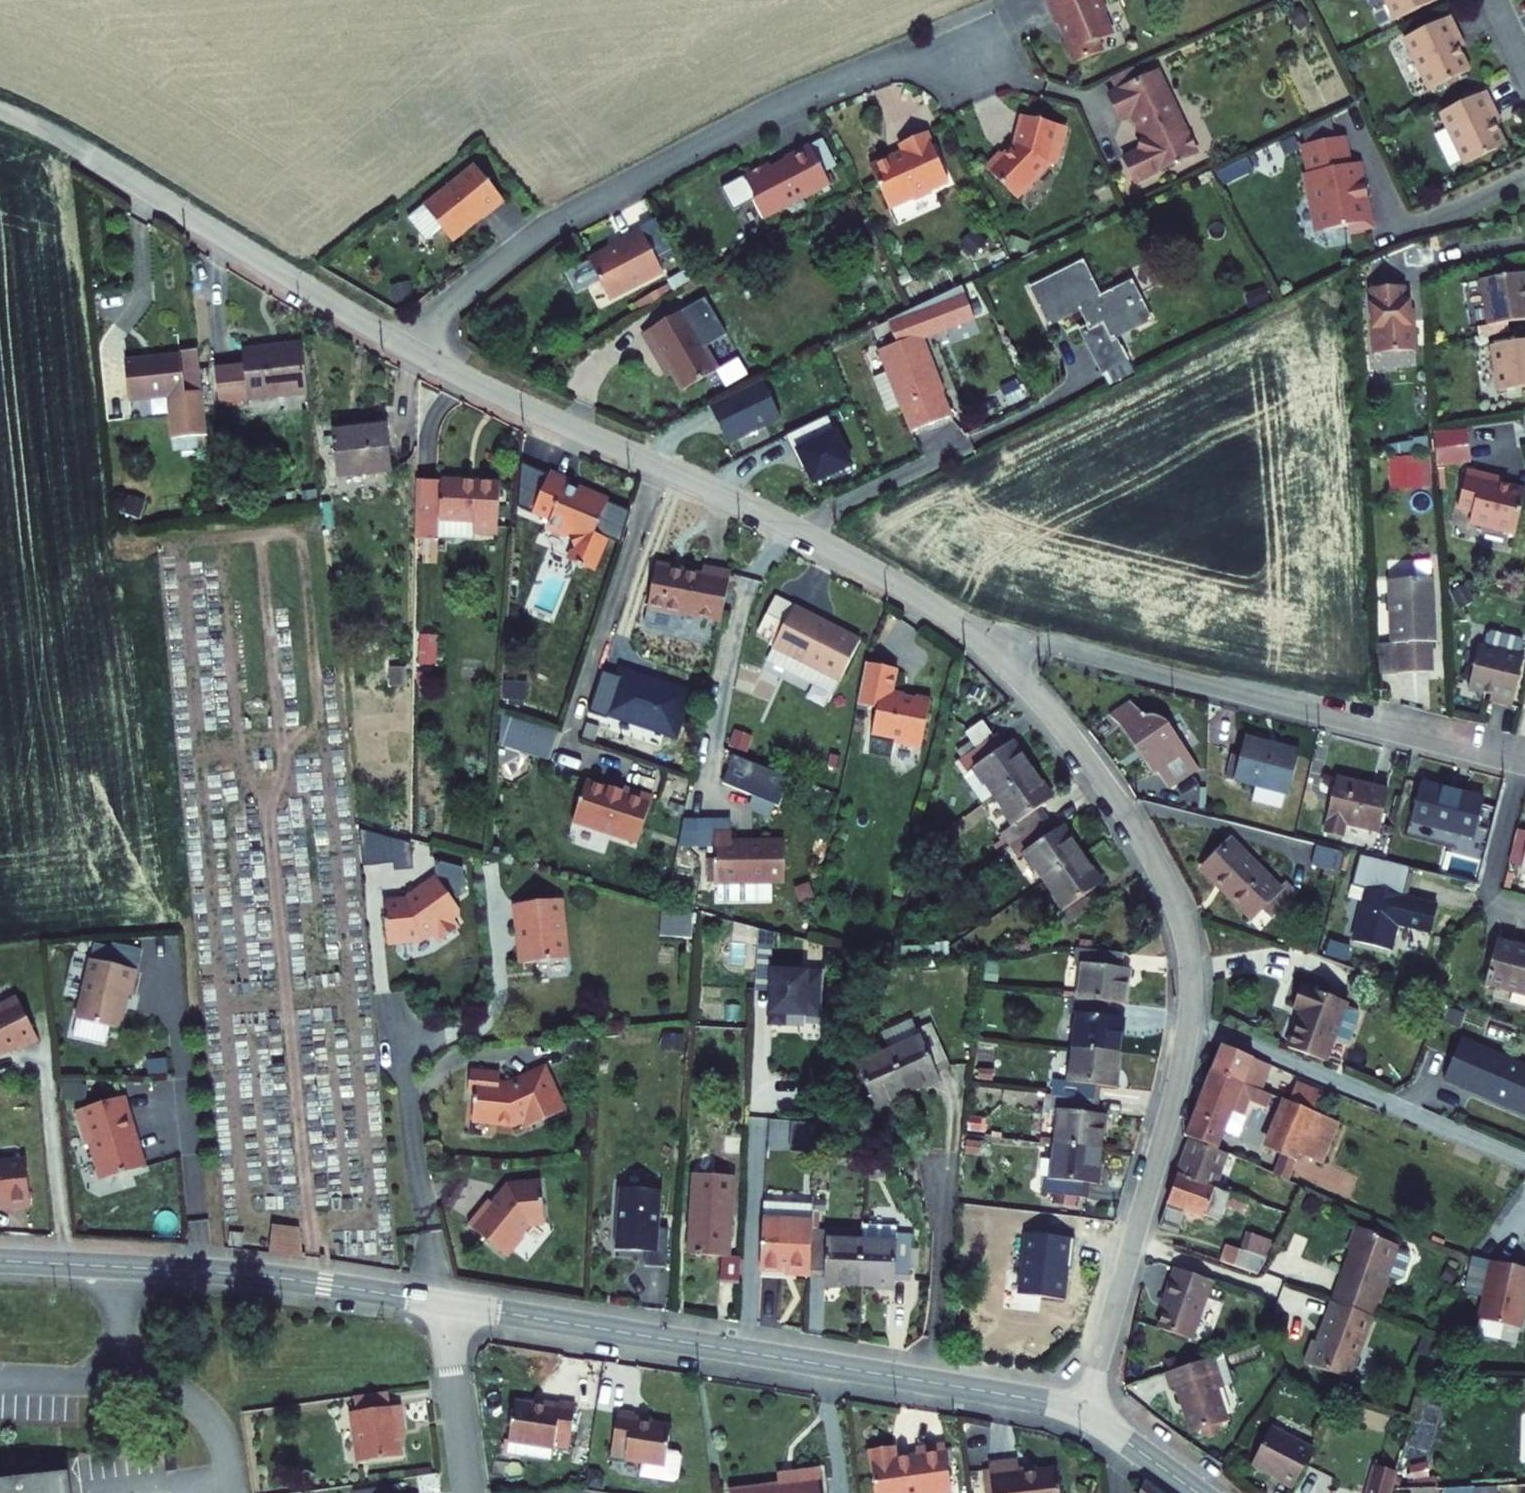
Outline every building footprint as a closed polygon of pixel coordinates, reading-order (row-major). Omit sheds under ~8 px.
[(1045,24),(1049,22),(1056,38),(1053,39),(1063,63),(1089,52),(1085,41),(1100,35),(1091,12),(1093,6),(1091,0),(1035,0),(1045,24)] [(1398,20),(1439,0),(1388,0),(1398,20)] [(1452,16),(1406,38),(1430,88),(1470,69),(1457,43),(1463,40),(1452,16)] [(1107,89),(1098,94),(1109,118),(1120,113),(1132,137),(1128,149),(1113,156),(1125,181),(1186,152),(1147,70),(1135,76),(1130,65),(1102,78),(1107,89)] [(1441,111),(1466,162),(1505,143),(1492,116),(1498,113),(1487,89),(1441,111)] [(1053,124),(1011,114),(1004,142),(993,154),(990,150),(975,166),(1007,196),(1040,162),(1040,160),(1047,162),(1053,138),(1049,137),(1053,124)] [(861,165),(880,206),(904,195),(905,197),(922,189),(921,186),(939,178),(915,129),(890,142),(893,149),(892,150),(892,151),(884,156),(883,154),(861,165)] [(1339,133),(1304,139),(1308,166),(1303,169),(1307,200),(1314,205),(1318,226),(1343,222),(1344,226),(1365,222),(1361,192),(1357,193),(1355,183),(1359,183),(1355,159),(1345,160),(1339,133)] [(745,198),(755,218),(821,184),(800,143),(776,156),(777,158),(763,165),(761,161),(735,174),(747,197),(745,198)] [(469,167),(418,208),(446,243),(475,220),(477,222),(499,204),(469,167)] [(583,261),(603,300),(656,272),(634,230),(613,242),(612,242),(611,243),(612,245),(613,248),(604,253),(600,252),(583,261)] [(1024,293),(1039,322),(1090,297),(1076,268),(1024,293)] [(1488,321),(1477,322),(1477,332),(1508,328),(1506,318),(1524,315),(1524,273),(1524,269),(1481,276),(1488,321)] [(1394,280),(1361,282),(1366,348),(1407,345),(1404,315),(1401,315),(1399,296),(1395,296),(1394,280)] [(1464,283),(1468,307),(1481,304),(1476,281),(1464,283)] [(948,287),(907,306),(921,334),(960,319),(948,287)] [(1074,337),(1094,380),(1119,367),(1109,346),(1145,327),(1124,288),(1093,304),(1090,297),(1039,322),(1042,329),(1073,314),(1082,333),(1074,337)] [(904,308),(876,321),(884,343),(907,334),(909,339),(921,334),(907,306),(904,308)] [(660,356),(677,392),(714,375),(693,333),(701,330),(689,307),(639,331),(652,359),(660,356)] [(884,343),(866,349),(874,370),(887,406),(897,431),(938,415),(909,339),(907,334),(884,343)] [(1497,385),(1524,381),(1524,335),(1491,340),(1497,385)] [(308,393),(301,343),(243,351),(245,366),(216,370),(221,405),(308,393)] [(199,357),(180,360),(185,398),(185,400),(205,398),(199,357)] [(180,360),(179,358),(125,366),(130,406),(185,398),(180,360)] [(767,417),(749,380),(696,405),(703,421),(706,419),(716,441),(767,417)] [(838,463),(814,414),(771,434),(779,451),(784,449),(799,482),(838,463)] [(344,430),(341,479),(399,480),(402,432),(344,430)] [(1429,478),(1427,448),(1387,451),(1389,481),(1429,478)] [(1469,515),(1513,526),(1523,483),(1494,476),(1496,469),(1467,462),(1457,500),(1472,504),(1469,515)] [(615,543),(603,537),(619,505),(601,496),(601,492),(599,489),(596,488),(593,488),(590,490),(580,485),(583,481),(563,471),(542,513),(560,522),(557,528),(587,542),(577,563),(599,574),(615,543)] [(482,548),(506,550),(510,495),(431,490),(429,545),(445,546),(445,533),(482,536),(482,548)] [(1390,635),(1393,660),(1428,657),(1426,632),(1431,631),(1426,567),(1378,571),(1383,636),(1390,635)] [(667,574),(656,627),(690,634),(691,626),(733,636),(744,584),(719,580),(717,591),(688,585),(689,578),(667,574)] [(850,700),(871,662),(807,626),(789,616),(769,650),(787,660),(785,662),(850,700)] [(437,635),(421,634),(419,664),(436,665),(437,635)] [(1372,662),(1393,660),(1390,635),(1383,636),(1371,637),(1372,662)] [(1521,646),(1477,635),(1466,678),(1495,685),(1494,692),(1509,696),(1521,646)] [(785,662),(779,676),(843,712),(850,700),(785,662)] [(911,686),(879,679),(870,721),(890,726),(885,751),(908,756),(907,759),(929,764),(935,760),(944,717),(929,713),(924,717),(917,715),(918,711),(906,709),(911,686)] [(527,683),(508,682),(507,701),(526,702),(527,683)] [(1158,760),(1171,778),(1196,761),(1188,750),(1194,744),(1163,702),(1159,698),(1154,697),(1149,697),(1141,701),(1136,695),(1125,687),(1106,707),(1116,715),(1123,722),(1153,763),(1158,760)] [(559,732),(502,714),(500,743),(550,759),(559,732)] [(1238,726),(1226,771),(1251,777),(1282,786),(1293,741),(1238,726)] [(1000,749),(983,760),(992,775),(1010,765),(1000,749)] [(908,756),(885,751),(881,770),(904,775),(907,759),(908,756)] [(996,836),(1012,826),(1049,802),(1031,772),(1023,777),(1014,762),(1010,765),(992,775),(968,791),(993,838),(996,836)] [(1333,765),(1319,818),(1337,823),(1339,811),(1372,820),(1383,778),(1333,765)] [(1415,772),(1405,811),(1468,828),(1478,789),(1415,772)] [(1251,777),(1247,795),(1277,804),(1282,786),(1251,777)] [(573,823),(638,843),(653,796),(624,787),(623,792),(587,781),(573,823)] [(1011,865),(1018,878),(1058,853),(1052,843),(1067,834),(1049,802),(1012,826),(1028,855),(1011,865)] [(729,839),(729,821),(699,821),(699,846),(714,846),(715,882),(720,882),(774,881),(785,881),(784,839),(729,839)] [(1516,866),(1524,869),(1524,825),(1511,821),(1502,854),(1518,859),(1516,866)] [(1012,826),(996,836),(1011,865),(1028,855),(1012,826)] [(1255,896),(1266,907),(1292,886),(1281,873),(1276,878),(1231,827),(1200,854),(1243,905),(1255,896)] [(1305,854),(1333,861),(1339,842),(1310,834),(1305,854)] [(390,865),(389,840),(361,841),(362,866),(390,865)] [(1355,915),(1351,932),(1380,939),(1401,858),(1353,845),(1336,910),(1355,915)] [(1037,887),(1053,915),(1093,891),(1075,862),(1066,866),(1058,853),(1018,878),(1027,893),(1037,887)] [(774,881),(720,882),(720,902),(774,902),(774,881)] [(467,918),(443,883),(412,903),(412,909),(405,914),(390,915),(393,948),(415,946),(421,942),(424,947),(436,939),(443,950),(465,935),(458,924),(467,918)] [(1061,952),(1068,965),(1108,942),(1101,930),(1112,924),(1093,891),(1053,915),(1071,946),(1061,952)] [(557,912),(511,916),(515,965),(518,965),(519,975),(562,972),(557,912)] [(659,937),(690,939),(692,917),(660,915),(659,937)] [(1481,974),(1524,986),(1524,940),(1492,932),(1481,974)] [(134,974),(87,963),(73,1023),(118,1033),(126,999),(129,1000),(134,974)] [(825,970),(773,968),(770,1023),(786,1023),(787,1013),(823,1015),(825,970)] [(1284,1040),(1321,1057),(1347,999),(1301,979),(1291,1001),(1299,1005),(1284,1040)] [(1085,1003),(1080,1036),(1118,1042),(1127,1043),(1134,1006),(1124,1004),(1126,990),(1077,985),(1074,1001),(1085,1003)] [(17,1046),(18,1049),(36,1040),(15,997),(0,1004),(0,1054),(17,1046)] [(916,1030),(912,1021),(883,1034),(889,1048),(918,1035),(916,1030)] [(948,1065),(930,1023),(916,1030),(918,1035),(889,1048),(909,1092),(939,1078),(936,1070),(948,1065)] [(1078,1051),(1072,1084),(1119,1091),(1124,1058),(1115,1056),(1118,1042),(1080,1036),(1069,1035),(1066,1050),(1078,1051)] [(1214,1035),(1204,1061),(1269,1088),(1274,1077),(1241,1062),(1247,1048),(1214,1035)] [(1443,1088),(1524,1113),(1524,1064),(1457,1043),(1443,1088)] [(856,1052),(842,1058),(862,1103),(874,1097),(878,1105),(909,1092),(889,1048),(860,1061),(856,1052)] [(131,1080),(146,1078),(144,1059),(129,1060),(131,1080)] [(1180,1129),(1182,1132),(1209,1143),(1232,1086),(1264,1099),(1269,1088),(1204,1061),(1180,1129)] [(1296,1075),(1287,1096),(1313,1107),(1322,1086),(1296,1075)] [(484,1086),(467,1084),(465,1104),(471,1105),(468,1132),(494,1135),(504,1130),(507,1137),(511,1137),(519,1133),(522,1142),(559,1126),(541,1085),(515,1096),(514,1095),(504,1099),(483,1097),(484,1086)] [(1053,1111),(1050,1127),(1095,1133),(1097,1119),(1114,1121),(1119,1091),(1072,1084),(1067,1114),(1053,1111)] [(1283,1094),(1264,1142),(1293,1154),(1295,1149),(1318,1159),(1335,1116),(1313,1107),(1287,1096),(1283,1094)] [(118,1099),(74,1113),(85,1146),(91,1144),(102,1181),(141,1169),(118,1099)] [(1060,1143),(1055,1179),(1102,1186),(1108,1148),(1092,1146),(1095,1133),(1050,1127),(1048,1141),(1060,1143)] [(1182,1132),(1170,1168),(1208,1182),(1212,1173),(1222,1149),(1209,1143),(1182,1132)] [(6,1205),(7,1210),(29,1207),(25,1161),(0,1163),(0,1205),(6,1205)] [(1170,1168),(1154,1219),(1174,1226),(1180,1204),(1207,1213),(1217,1186),(1208,1182),(1170,1168)] [(1036,1214),(1034,1227),(1084,1233),(1086,1222),(1096,1223),(1102,1186),(1055,1179),(1049,1217),(1036,1214)] [(615,1190),(614,1255),(643,1255),(643,1264),(660,1265),(662,1191),(615,1190)] [(536,1197),(505,1200),(490,1217),(484,1212),(463,1237),(497,1266),(503,1260),(504,1261),(510,1260),(516,1253),(515,1248),(514,1247),(523,1236),(539,1235),(536,1197)] [(736,1283),(717,1282),(723,1201),(688,1199),(683,1280),(715,1282),(712,1308),(734,1310),(736,1283)] [(1342,1257),(1335,1284),(1374,1297),(1379,1299),(1387,1273),(1384,1271),(1395,1238),(1374,1231),(1375,1227),(1352,1220),(1344,1247),(1345,1247),(1350,1249),(1347,1259),(1342,1257)] [(283,1246),(303,1249),(303,1232),(286,1229),(283,1246)] [(1239,1242),(1267,1252),(1272,1240),(1244,1229),(1239,1242)] [(1267,1252),(1239,1242),(1228,1238),(1225,1244),(1220,1256),(1260,1269),(1267,1252)] [(1345,1247),(1342,1257),(1347,1259),(1350,1249),(1345,1247)] [(786,1298),(811,1300),(814,1253),(766,1249),(762,1299),(786,1301),(786,1298)] [(821,1305),(820,1316),(856,1319),(860,1268),(827,1265),(827,1253),(814,1253),(811,1300),(811,1304),(821,1305)] [(892,1270),(860,1268),(856,1319),(886,1321),(888,1313),(905,1314),(910,1262),(893,1261),(892,1270)] [(1156,1302),(1150,1320),(1189,1332),(1209,1275),(1174,1263),(1162,1303),(1156,1302)] [(1475,1325),(1516,1334),(1524,1290),(1524,1274),(1487,1267),(1475,1325)] [(1335,1284),(1329,1296),(1331,1297),(1370,1310),(1374,1297),(1335,1284)] [(1313,1331),(1307,1352),(1352,1367),(1370,1310),(1331,1297),(1319,1334),(1313,1331)] [(1220,1351),(1211,1355),(1163,1372),(1168,1387),(1174,1385),(1191,1432),(1201,1429),(1203,1436),(1221,1430),(1218,1422),(1227,1419),(1215,1387),(1231,1381),(1233,1376),(1231,1369),(1226,1367),(1220,1351)] [(347,1405),(355,1459),(401,1451),(396,1417),(401,1416),(398,1399),(390,1399),(388,1383),(351,1388),(354,1404),(347,1405)] [(515,1394),(508,1434),(566,1443),(574,1396),(559,1394),(558,1401),(515,1394)] [(631,1407),(615,1405),(608,1451),(642,1456),(640,1471),(673,1476),(677,1472),(681,1451),(677,1446),(666,1444),(670,1420),(630,1414),(631,1407)] [(1256,1470),(1266,1474),(1279,1435),(1249,1426),(1237,1469),(1255,1475),(1256,1470)] [(950,1483),(943,1431),(915,1436),(915,1444),(894,1447),(891,1435),(866,1439),(875,1492),(899,1492),(899,1491),(950,1483)] [(508,1434),(505,1450),(563,1461),(566,1443),(508,1434)] [(1265,1478),(1282,1484),(1295,1439),(1279,1435),(1266,1474),(1265,1478)] [(1406,1446),(1386,1440),(1384,1440),(1368,1492),(1392,1492),(1406,1446)] [(73,1449),(0,1457),(0,1492),(79,1492),(73,1449)] [(988,1492),(1058,1492),(1053,1458),(1014,1463),(1011,1451),(983,1454),(988,1492)] [(820,1460),(810,1461),(815,1492),(825,1492),(820,1460)] [(810,1461),(789,1463),(791,1473),(727,1483),(728,1492),(815,1492),(810,1461)] [(1137,1471),(1138,1492),(1169,1492),(1137,1471)]
